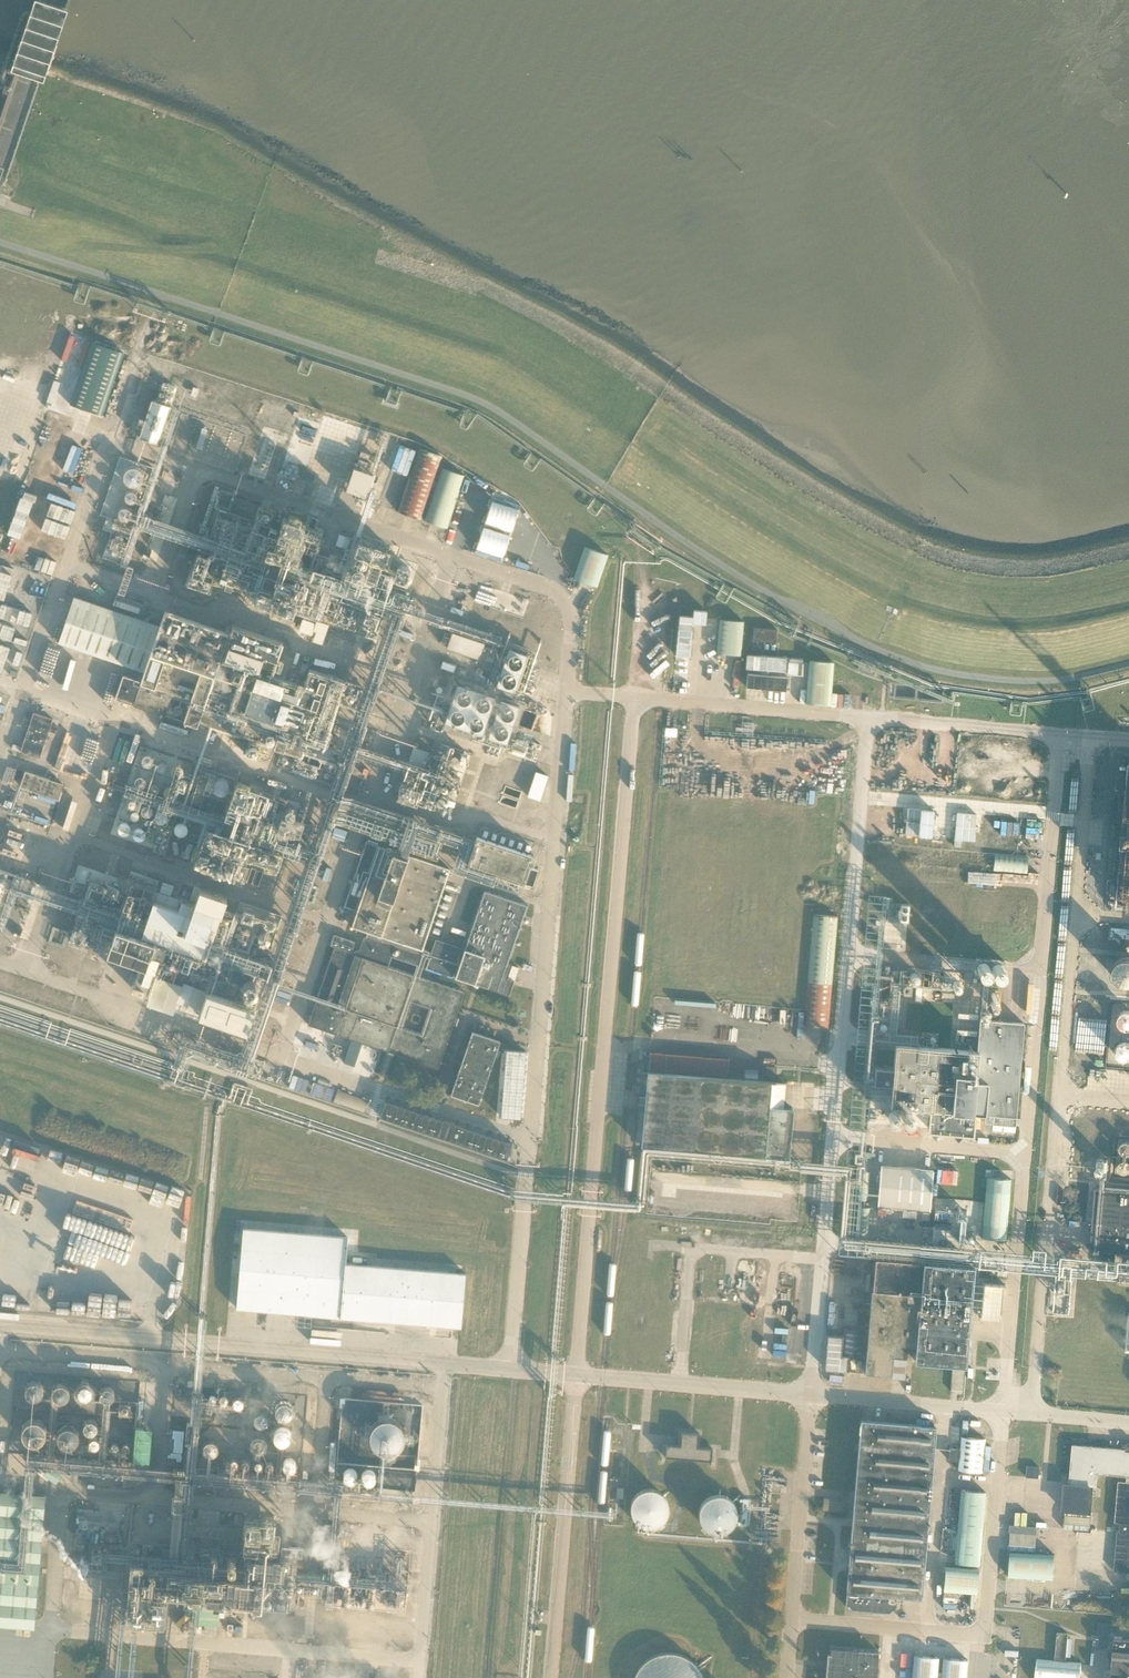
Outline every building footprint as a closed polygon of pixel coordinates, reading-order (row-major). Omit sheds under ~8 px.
[(44,80),(68,9),(40,0),(35,0),(12,69),(44,80)] [(82,368),(79,377),(72,398),(70,404),(102,415),(124,352),(91,341),(69,334),(61,360),(82,368)] [(172,387),(171,394),(178,395),(179,384),(167,383),(167,386),(172,387)] [(26,412),(30,399),(0,392),(0,406),(26,412)] [(140,436),(159,442),(171,406),(152,400),(140,436)] [(22,421),(0,414),(0,443),(14,447),(22,421)] [(398,511),(420,519),(442,456),(420,448),(398,511)] [(424,520),(447,528),(465,475),(442,468),(424,520)] [(0,471),(0,485),(8,488),(13,475),(0,470),(0,471)] [(345,581),(354,555),(347,553),(344,561),(338,559),(339,556),(330,553),(329,556),(319,553),(322,544),(317,543),(321,531),(308,526),(308,523),(300,520),(301,516),(289,512),(288,516),(283,515),(279,530),(260,523),(261,521),(267,523),(271,511),(259,507),(256,516),(251,515),(249,520),(217,508),(191,584),(211,591),(214,584),(304,614),(299,629),(312,633),(313,629),(316,630),(313,640),(322,643),(329,623),(357,632),(372,590),(345,581)] [(413,576),(417,562),(426,564),(430,552),(405,545),(400,562),(406,564),(404,573),(413,576)] [(574,578),(597,586),(608,554),(585,546),(574,578)] [(557,575),(563,559),(540,551),(534,567),(557,575)] [(46,590),(42,589),(31,585),(8,577),(0,599),(0,671),(17,677),(46,590)] [(73,595),(58,642),(145,671),(142,681),(124,675),(116,697),(134,704),(166,714),(173,692),(194,699),(193,702),(203,706),(199,719),(302,754),(307,739),(322,744),(336,701),(355,708),(364,683),(346,677),(345,680),(309,668),(304,685),(272,674),(274,667),(280,669),(283,659),(277,657),(282,643),(283,642),(233,625),(232,626),(231,632),(166,610),(161,625),(73,595)] [(694,657),(699,617),(684,615),(679,655),(694,657)] [(717,652),(741,655),(744,621),(720,619),(717,652)] [(753,640),(776,642),(777,629),(754,627),(753,640)] [(447,647),(479,658),(484,642),(452,631),(447,647)] [(496,685),(514,691),(526,654),(509,648),(496,685)] [(653,670),(669,670),(669,651),(653,651),(653,670)] [(746,668),(785,671),(786,657),(746,654),(746,668)] [(858,668),(874,674),(878,663),(862,657),(858,668)] [(787,674),(807,675),(808,662),(803,662),(803,659),(790,658),(789,662),(788,662),(787,674)] [(830,705),(833,662),(809,660),(805,703),(830,705)] [(746,687),(786,690),(787,676),(748,673),(746,687)] [(440,721),(482,735),(495,696),(453,682),(440,721)] [(519,705),(501,700),(489,736),(506,742),(519,705)] [(49,730),(56,733),(58,726),(51,724),(53,718),(34,712),(32,720),(24,717),(22,723),(30,725),(23,746),(14,743),(12,748),(40,757),(49,730)] [(83,775),(97,729),(71,721),(57,768),(83,775)] [(532,747),(540,749),(542,744),(534,742),(535,739),(513,732),(511,731),(508,740),(512,742),(511,747),(514,748),(512,753),(532,760),(534,755),(529,753),(532,747)] [(449,759),(413,746),(401,784),(436,796),(437,792),(456,799),(464,773),(446,767),(449,759)] [(1122,764),(1119,798),(1128,799),(1128,765),(1122,764)] [(20,786),(58,799),(63,784),(25,771),(20,786)] [(540,799),(548,775),(536,771),(528,795),(540,799)] [(213,808),(200,848),(195,863),(235,877),(240,861),(275,873),(289,834),(276,830),(286,802),(259,792),(260,790),(248,786),(249,782),(238,778),(230,800),(207,792),(203,805),(213,808)] [(1115,815),(1115,802),(1101,801),(1100,815),(1115,815)] [(907,808),(905,835),(932,837),(934,810),(907,808)] [(956,812),(954,846),(960,846),(961,839),(974,840),(977,813),(956,812)] [(831,813),(830,827),(846,827),(846,813),(831,813)] [(1116,826),(1114,854),(1128,856),(1126,877),(1112,876),(1109,912),(1125,914),(1126,896),(1128,896),(1128,827),(1116,826)] [(477,837),(468,862),(521,881),(533,885),(538,870),(526,866),(530,855),(477,837)] [(358,948),(353,951),(352,953),(334,947),(308,1024),(302,1022),(297,1034),(322,1043),(326,1030),(336,1033),(351,1038),(343,1062),(355,1066),(354,1068),(367,1072),(369,1066),(375,1068),(381,1049),(438,1068),(464,991),(420,976),(427,957),(429,958),(426,967),(452,976),(462,948),(436,939),(431,953),(428,952),(429,951),(423,949),(450,868),(379,845),(366,840),(344,905),(357,910),(352,926),(370,932),(368,938),(364,936),(359,949),(358,948)] [(993,871),(1027,873),(1028,857),(995,854),(993,871)] [(77,880),(85,883),(89,871),(81,868),(77,880)] [(94,870),(69,942),(139,966),(132,987),(149,993),(156,972),(233,998),(258,925),(94,870)] [(455,977),(508,995),(513,980),(508,978),(512,965),(507,964),(528,905),(484,890),(455,977)] [(900,920),(909,921),(910,904),(900,904),(900,920)] [(804,1025),(829,1027),(838,916),(814,914),(804,1025)] [(1111,939),(1111,926),(1101,926),(1101,939),(1111,939)] [(355,941),(334,934),(330,945),(352,952),(355,941)] [(975,974),(1005,977),(1006,960),(976,957),(975,974)] [(915,970),(914,970),(913,970),(912,970),(911,971),(910,971),(909,972),(909,973),(908,974),(908,975),(907,976),(907,977),(907,978),(907,979),(908,980),(909,981),(909,982),(910,983),(911,983),(912,984),(913,984),(914,984),(915,984),(916,984),(917,984),(918,983),(919,983),(920,982),(921,981),(921,980),(922,979),(922,978),(922,977),(922,976),(922,975),(921,974),(921,973),(920,972),(919,971),(918,971),(917,970),(916,970),(915,970)] [(147,1002),(161,1007),(171,979),(156,974),(147,1002)] [(188,1003),(215,1012),(222,994),(184,981),(177,1001),(188,1005),(188,1003)] [(1016,1125),(1024,1023),(990,1020),(990,1012),(981,1011),(977,1050),(894,1043),(892,1069),(876,1068),(875,1084),(890,1085),(888,1107),(931,1110),(929,1129),(971,1132),(973,1113),(994,1115),(993,1124),(1016,1125)] [(473,1033),(452,1096),(480,1106),(501,1043),(473,1033)] [(1128,1064),(1128,1040),(1120,1040),(1120,1052),(1111,1053),(1112,1065),(1128,1064)] [(506,1050),(501,1117),(521,1118),(526,1051),(506,1050)] [(649,1070),(732,1077),(733,1062),(651,1055),(649,1070)] [(770,1085),(648,1074),(642,1148),(784,1161),(788,1113),(768,1111),(770,1085)] [(335,1089),(314,1082),(310,1093),(331,1100),(335,1089)] [(368,1100),(338,1090),(334,1101),(364,1112),(368,1100)] [(387,1102),(382,1117),(508,1160),(513,1145),(387,1102)] [(14,1153),(39,1160),(44,1142),(19,1135),(14,1153)] [(68,1160),(70,1150),(47,1144),(43,1159),(58,1163),(60,1158),(68,1160)] [(1098,1158),(1097,1177),(1107,1178),(1108,1159),(1098,1158)] [(933,1169),(881,1165),(878,1205),(930,1209),(933,1169)] [(947,1182),(948,1170),(937,1169),(937,1177),(936,1181),(947,1182)] [(870,1172),(859,1171),(856,1199),(868,1200),(870,1172)] [(1011,1178),(987,1177),(982,1236),(1007,1238),(1011,1178)] [(1097,1189),(1091,1249),(1128,1253),(1128,1192),(1097,1189)] [(47,1249),(82,1261),(78,1254),(87,1247),(93,1249),(87,1240),(89,1239),(94,1240),(96,1234),(101,1231),(104,1236),(100,1249),(120,1256),(106,1235),(125,1242),(121,1236),(132,1229),(108,1221),(111,1213),(115,1219),(117,1212),(113,1211),(114,1207),(66,1190),(51,1234),(57,1236),(55,1240),(52,1235),(47,1249)] [(870,1208),(858,1207),(856,1233),(868,1234),(870,1208)] [(300,1314),(463,1326),(466,1273),(346,1263),(348,1237),(291,1232),(244,1228),(237,1308),(270,1311),(300,1314)] [(700,1260),(697,1294),(726,1297),(730,1263),(700,1260)] [(874,1293),(866,1371),(888,1373),(891,1342),(917,1344),(915,1361),(962,1365),(971,1268),(924,1264),(877,1260),(874,1293)] [(780,1281),(780,1303),(794,1303),(794,1281),(780,1281)] [(43,1299),(42,1310),(134,1316),(135,1299),(106,1297),(106,1301),(90,1300),(90,1297),(76,1296),(76,1301),(58,1300),(43,1299)] [(789,1362),(793,1315),(765,1312),(761,1360),(789,1362)] [(828,1335),(826,1369),(846,1371),(847,1357),(840,1357),(841,1336),(828,1335)] [(905,1380),(906,1359),(893,1358),(891,1379),(905,1380)] [(978,1380),(992,1381),(992,1367),(979,1367),(978,1380)] [(951,1390),(963,1391),(964,1369),(952,1368),(951,1390)] [(45,1379),(30,1380),(31,1394),(46,1393),(45,1379)] [(67,1380),(56,1386),(63,1397),(73,1391),(67,1380)] [(85,1396),(95,1394),(93,1383),(83,1384),(85,1396)] [(282,1415),(295,1415),(295,1401),(282,1401),(282,1415)] [(411,1424),(384,1413),(373,1440),(400,1451),(411,1424)] [(48,1438),(48,1419),(28,1419),(28,1438),(48,1438)] [(847,1593),(846,1605),(849,1605),(851,1608),(889,1611),(892,1609),(895,1609),(896,1597),(903,1598),(921,1599),(934,1428),(862,1422),(856,1492),(847,1593)] [(293,1424),(279,1425),(280,1441),(294,1441),(293,1424)] [(79,1425),(63,1425),(63,1441),(79,1441),(79,1425)] [(154,1431),(138,1430),(135,1464),(152,1465),(154,1431)] [(665,1456),(710,1459),(711,1448),(697,1447),(698,1433),(682,1431),(681,1446),(666,1444),(665,1456)] [(959,1470),(982,1472),(985,1438),(962,1436),(959,1470)] [(1061,1510),(1065,1511),(1065,1514),(1092,1516),(1092,1511),(1094,1487),(1096,1487),(1097,1473),(1128,1476),(1128,1451),(1125,1450),(1126,1448),(1124,1448),(1072,1444),(1069,1480),(1069,1483),(1064,1482),(1061,1510)] [(948,1459),(958,1460),(959,1446),(949,1445),(948,1459)] [(374,1458),(381,1462),(386,1452),(380,1448),(374,1458)] [(1026,1475),(1039,1476),(1040,1465),(1027,1464),(1026,1475)] [(1118,1480),(1114,1521),(1120,1522),(1128,1522),(1128,1481),(1118,1480)] [(985,1491),(960,1489),(954,1562),(979,1564),(985,1491)] [(632,1507),(631,1509),(631,1510),(632,1512),(632,1513),(632,1515),(633,1516),(633,1518),(634,1519),(635,1520),(636,1522),(637,1523),(639,1524),(640,1525),(641,1525),(643,1526),(644,1527),(646,1527),(647,1527),(649,1527),(650,1527),(652,1527),(653,1527),(655,1526),(656,1526),(658,1525),(659,1524),(660,1524),(662,1522),(663,1521),(664,1520),(664,1519),(665,1518),(666,1516),(666,1515),(667,1513),(667,1512),(667,1510),(667,1508),(667,1507),(667,1505),(666,1504),(666,1502),(665,1501),(664,1500),(663,1498),(662,1497),(661,1496),(660,1495),(659,1494),(657,1493),(656,1493),(655,1492),(653,1492),(651,1492),(650,1492),(648,1492),(647,1492),(645,1492),(644,1492),(642,1493),(641,1494),(640,1494),(638,1495),(637,1496),(636,1497),(635,1499),(634,1500),(633,1501),(633,1503),(632,1504),(632,1506),(632,1507)] [(701,1512),(701,1514),(701,1516),(701,1517),(701,1519),(702,1520),(702,1522),(703,1523),(704,1525),(705,1526),(706,1527),(707,1528),(708,1529),(710,1530),(711,1531),(713,1532),(714,1532),(716,1532),(718,1533),(719,1533),(721,1532),(722,1532),(724,1532),(726,1531),(727,1531),(728,1530),(730,1529),(731,1528),(732,1526),(733,1525),(734,1524),(735,1522),(736,1521),(736,1519),(736,1518),(737,1516),(737,1514),(737,1513),(736,1511),(736,1510),(735,1508),(735,1507),(734,1505),(733,1504),(732,1502),(731,1501),(730,1500),(728,1499),(727,1499),(725,1498),(724,1497),(722,1497),(720,1497),(719,1497),(717,1497),(716,1497),(714,1497),(712,1498),(711,1498),(709,1499),(708,1500),(707,1501),(706,1502),(704,1503),(704,1505),(703,1506),(702,1508),(701,1509),(701,1511),(701,1512)] [(845,1499),(824,1497),(823,1510),(845,1511),(845,1499)] [(0,1504),(0,1615),(34,1618),(44,1508),(0,1504)] [(1037,1526),(1038,1526),(1038,1512),(1033,1512),(1032,1525),(1010,1524),(1009,1548),(1035,1550),(1037,1526)] [(1120,1522),(1119,1530),(1117,1530),(1114,1570),(1128,1571),(1128,1522),(1120,1522)] [(1095,1534),(1083,1533),(1080,1566),(1106,1568),(1110,1528),(1096,1527),(1095,1534)] [(108,1547),(90,1546),(88,1568),(105,1570),(108,1547)] [(1054,1553),(1010,1551),(1009,1575),(1053,1578),(1054,1553)] [(148,1592),(289,1605),(292,1569),(151,1556),(148,1592)] [(978,1568),(945,1566),(943,1590),(976,1593),(978,1568)] [(325,1607),(393,1613),(396,1579),(328,1574),(325,1607)] [(912,1600),(911,1611),(924,1611),(925,1600),(912,1600)] [(1055,1657),(1067,1658),(1069,1632),(1057,1631),(1055,1657)] [(1115,1634),(1111,1677),(1128,1677),(1128,1635),(1115,1634)] [(828,1677),(876,1677),(878,1651),(831,1647),(828,1677)] [(911,1677),(937,1677),(938,1656),(913,1654),(911,1677)] [(645,1665),(643,1667),(641,1669),(639,1671),(638,1674),(636,1676),(636,1677),(702,1677),(701,1675),(699,1672),(698,1670),(696,1668),(694,1666),(691,1664),(689,1662),(686,1660),(684,1659),(681,1658),(678,1657),(675,1656),(672,1656),(670,1656),(667,1656),(664,1656),(661,1657),(658,1658),(655,1659),(653,1660),(650,1661),(648,1663),(645,1665)] [(941,1677),(966,1677),(967,1659),(942,1657),(941,1677)] [(1038,1658),(1036,1677),(1081,1677),(1082,1662),(1038,1658)]
